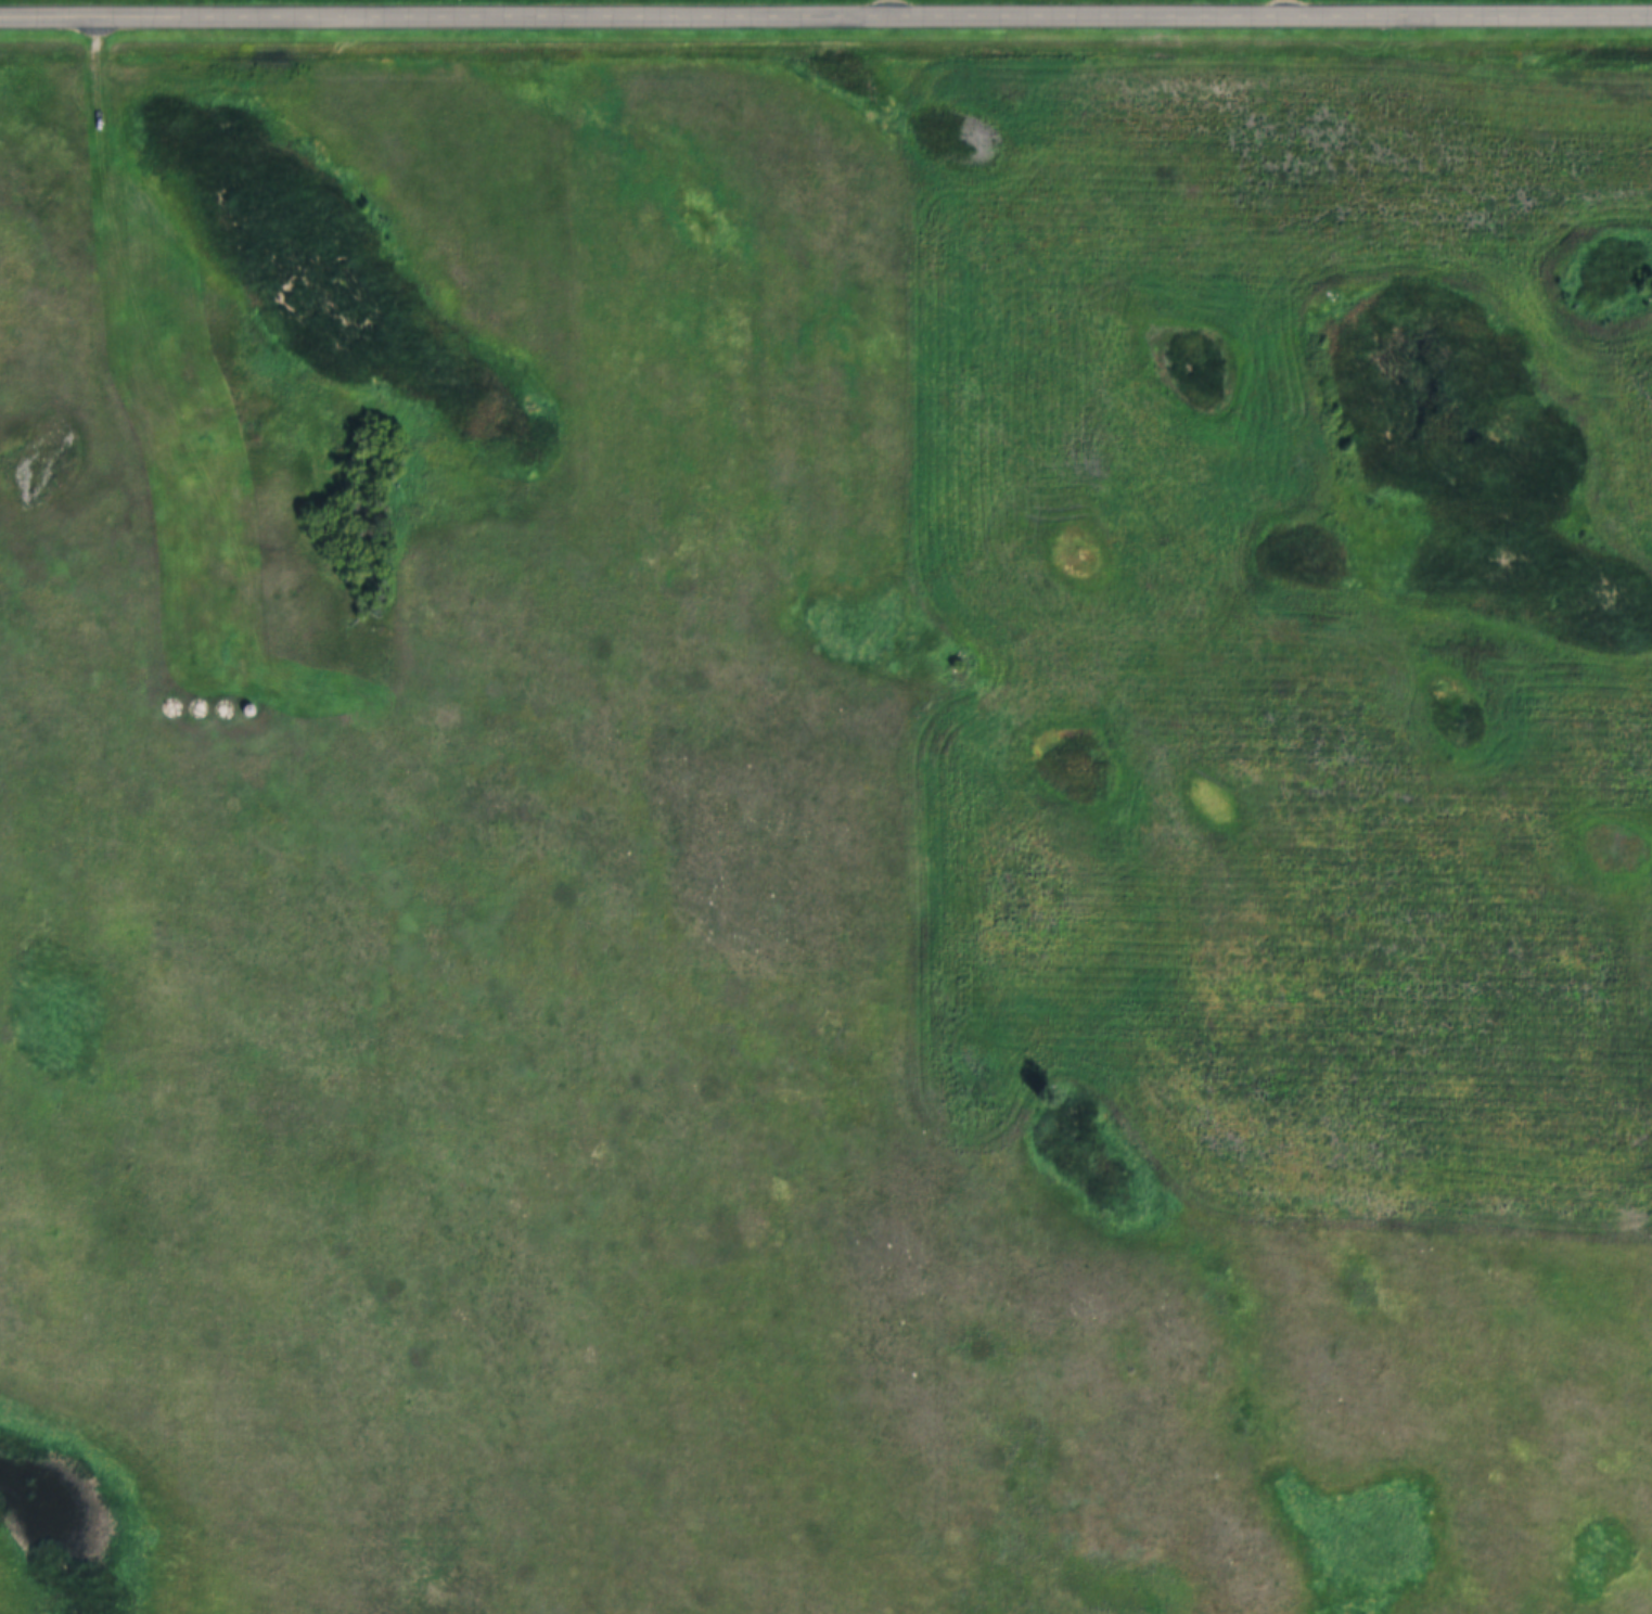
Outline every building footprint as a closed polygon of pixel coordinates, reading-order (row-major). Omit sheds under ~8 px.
[(252,715),(255,713),(257,710),(258,706),(255,703),(252,702),(248,703),(245,706),(245,709),(247,713),(252,715)]
